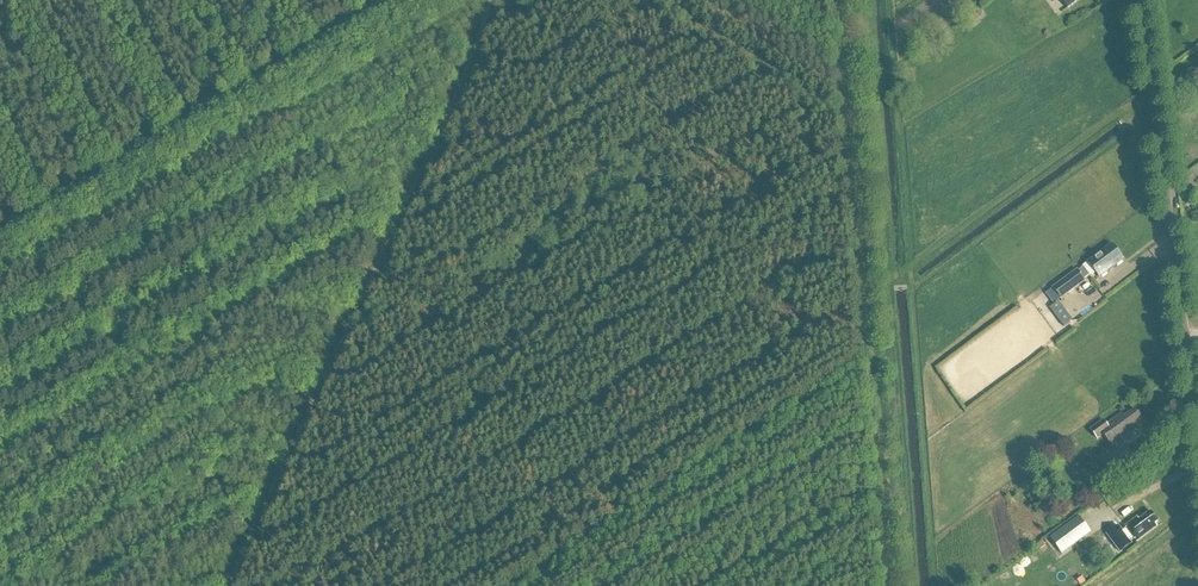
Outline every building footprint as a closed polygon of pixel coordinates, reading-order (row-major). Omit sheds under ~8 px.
[(1068,8),(1079,0),(1062,0),(1068,8)] [(1112,246),(1088,263),(1089,264),(1084,267),(1093,279),(1097,276),(1099,279),(1123,262),(1112,246)] [(1077,271),(1053,289),(1061,300),(1085,282),(1077,271)] [(1049,308),(1062,328),(1072,321),(1059,301),(1049,308)] [(1139,422),(1142,420),(1136,410),(1124,418),(1122,415),(1106,425),(1104,422),(1090,430),(1097,440),(1103,437),(1110,447),(1141,426),(1139,422)] [(1108,448),(1098,455),(1102,462),(1113,455),(1108,448)] [(1155,525),(1158,523),(1151,513),(1139,522),(1137,519),(1125,527),(1136,543),(1157,528),(1155,525)] [(1091,534),(1079,518),(1050,539),(1062,555),(1091,534)]
